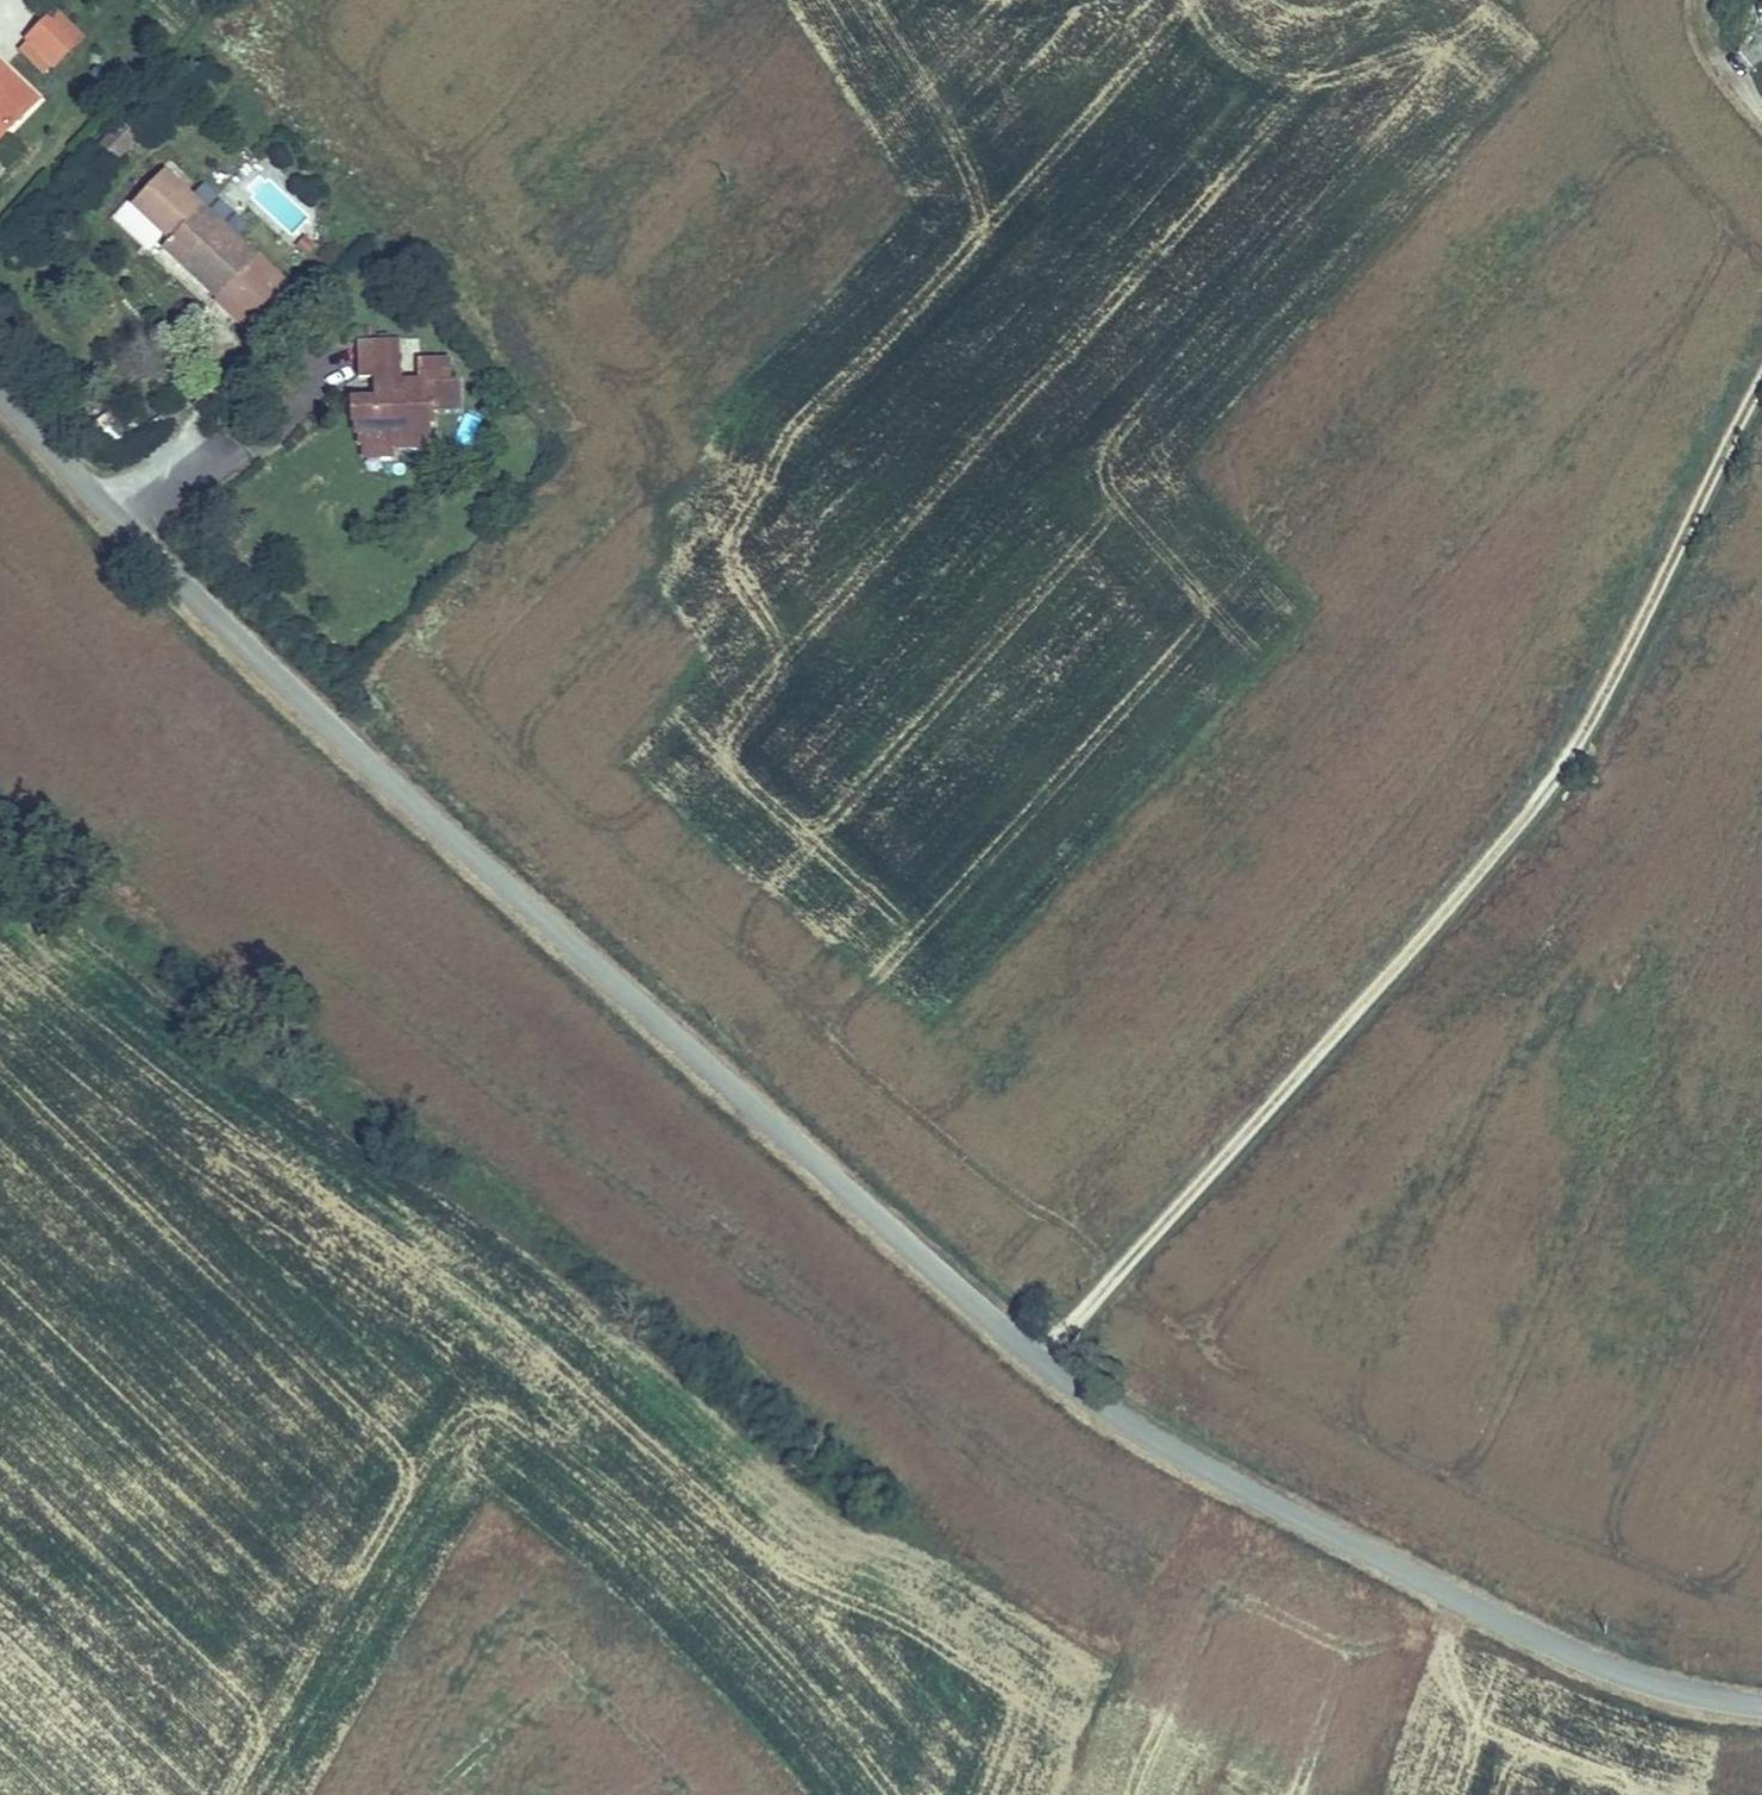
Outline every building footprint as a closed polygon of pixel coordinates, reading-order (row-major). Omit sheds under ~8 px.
[(31,19),(55,46),(84,19),(67,0),(52,0),(31,19)] [(28,81),(0,50),(0,105),(28,81)] [(120,161),(138,137),(119,123),(101,147),(120,161)] [(153,159),(120,192),(139,211),(155,195),(171,210),(155,227),(150,231),(233,314),(253,294),(259,301),(270,290),(263,283),(270,276),(153,159)] [(155,195),(139,211),(155,227),(171,210),(155,195)] [(345,353),(376,352),(373,322),(336,322),(336,352),(345,353)] [(401,356),(376,358),(346,372),(326,386),(326,436),(354,436),(356,426),(393,427),(393,420),(402,420),(406,403),(412,401),(414,383),(441,383),(441,351),(427,351),(426,340),(400,340),(401,356)] [(376,358),(376,352),(345,353),(346,372),(376,358)]
